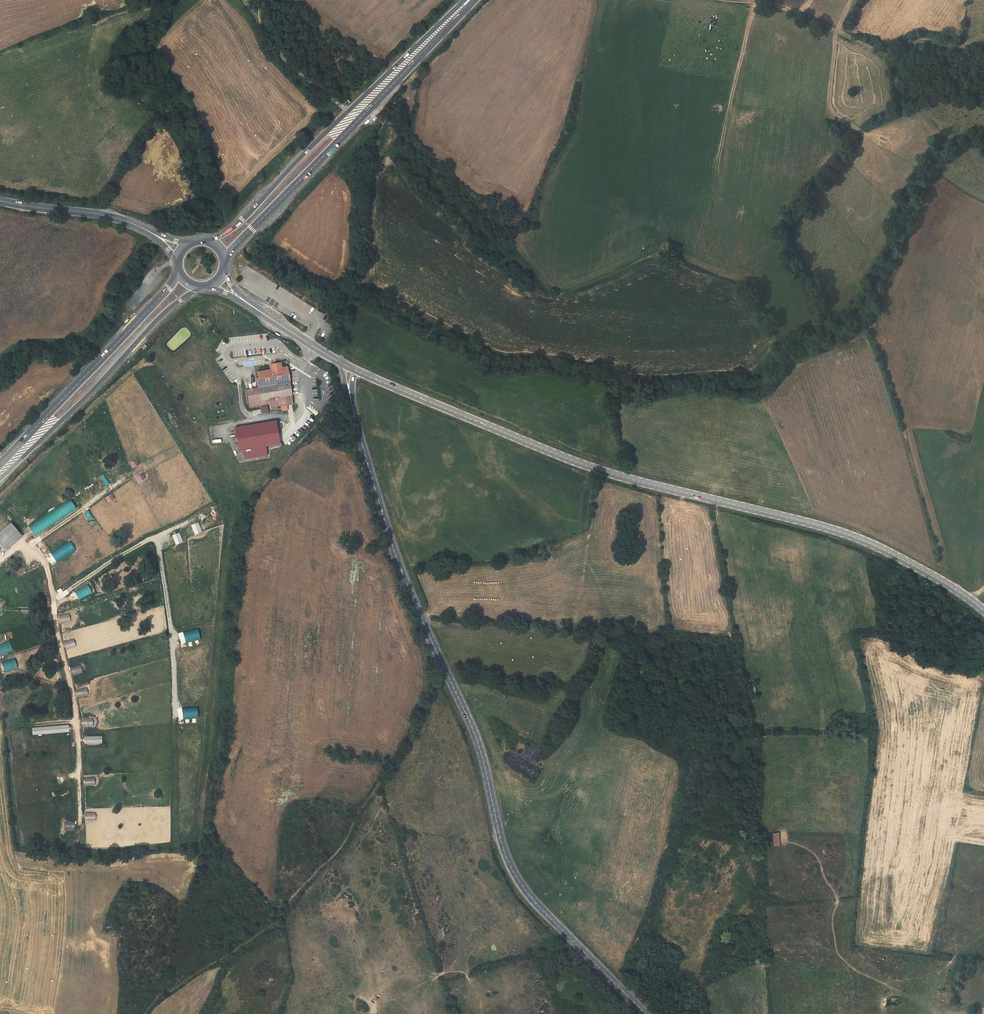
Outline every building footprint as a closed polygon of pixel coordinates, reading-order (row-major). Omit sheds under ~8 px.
[(292,384),(288,368),(283,370),(282,366),(276,367),(270,368),(271,372),(258,375),(259,380),(257,381),(259,391),(248,393),(251,411),(272,407),(273,410),(280,409),(289,407),(287,398),(294,397),(291,384),(292,384)] [(289,407),(296,406),(294,397),(287,398),(289,407)] [(270,408),(263,410),(264,417),(271,415),(270,408)] [(278,424),(238,432),(242,454),(249,453),(251,452),(267,449),(270,448),(283,446),(278,424)] [(267,449),(251,452),(253,461),(268,458),(267,449)] [(129,462),(132,468),(139,464),(136,459),(129,462)] [(139,482),(146,477),(142,472),(135,476),(139,482)] [(109,502),(116,497),(112,492),(105,497),(109,502)] [(68,499),(28,527),(34,537),(75,508),(68,499)] [(199,522),(191,524),(194,534),(202,532),(199,522)] [(0,533),(0,534),(8,543),(18,534),(9,524),(0,533)] [(171,535),(175,545),(183,541),(178,532),(171,535)] [(2,549),(2,548),(6,545),(9,549),(11,547),(8,543),(0,534),(0,551),(2,549)] [(56,562),(75,550),(69,540),(50,552),(56,562)] [(78,599),(91,593),(87,584),(74,590),(78,599)] [(69,614),(60,616),(61,623),(70,621),(69,614)] [(12,650),(9,640),(0,643),(0,655),(12,650)] [(73,640),(64,642),(66,649),(75,646),(73,640)] [(4,673),(17,668),(14,658),(1,662),(4,673)] [(80,665),(71,667),(73,674),(82,671),(80,665)] [(86,689),(77,691),(78,698),(87,695),(86,689)] [(91,718),(82,719),(83,726),(92,725),(91,718)] [(68,725),(33,728),(33,735),(68,732),(68,725)] [(95,820),(95,811),(84,812),(85,820),(95,820)] [(74,832),(74,823),(64,823),(64,832),(74,832)]
